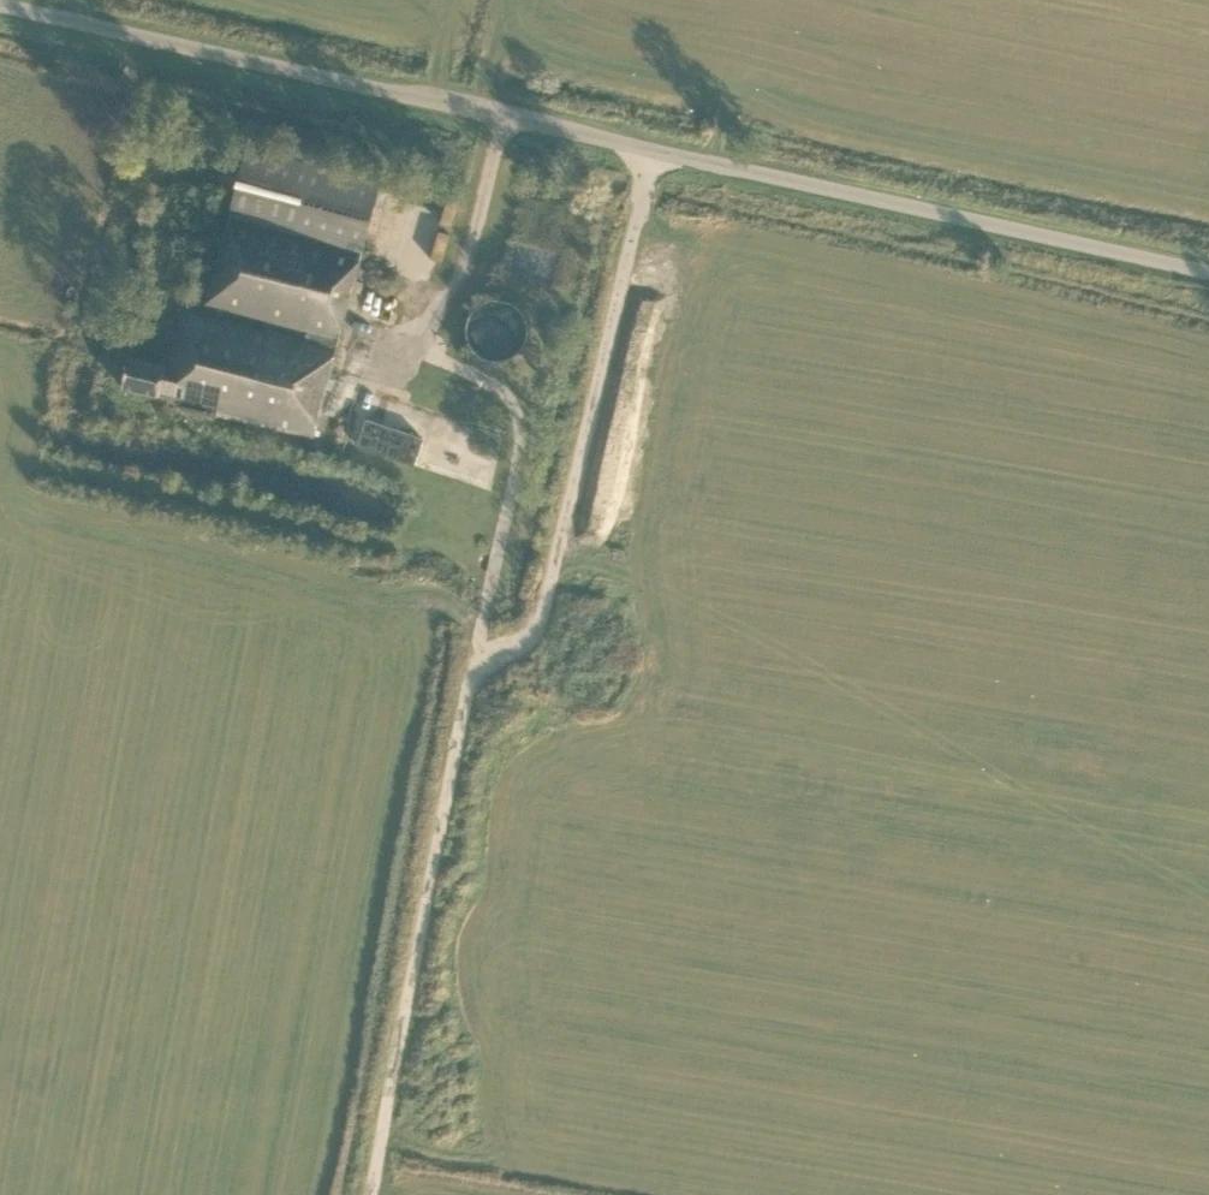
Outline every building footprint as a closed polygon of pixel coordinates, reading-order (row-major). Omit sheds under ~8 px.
[(315,436),(380,181),(247,146),(207,303),(265,316),(262,327),(180,307),(166,363),(131,354),(123,385),(159,394),(161,387),(183,392),(180,404),(315,436)]
